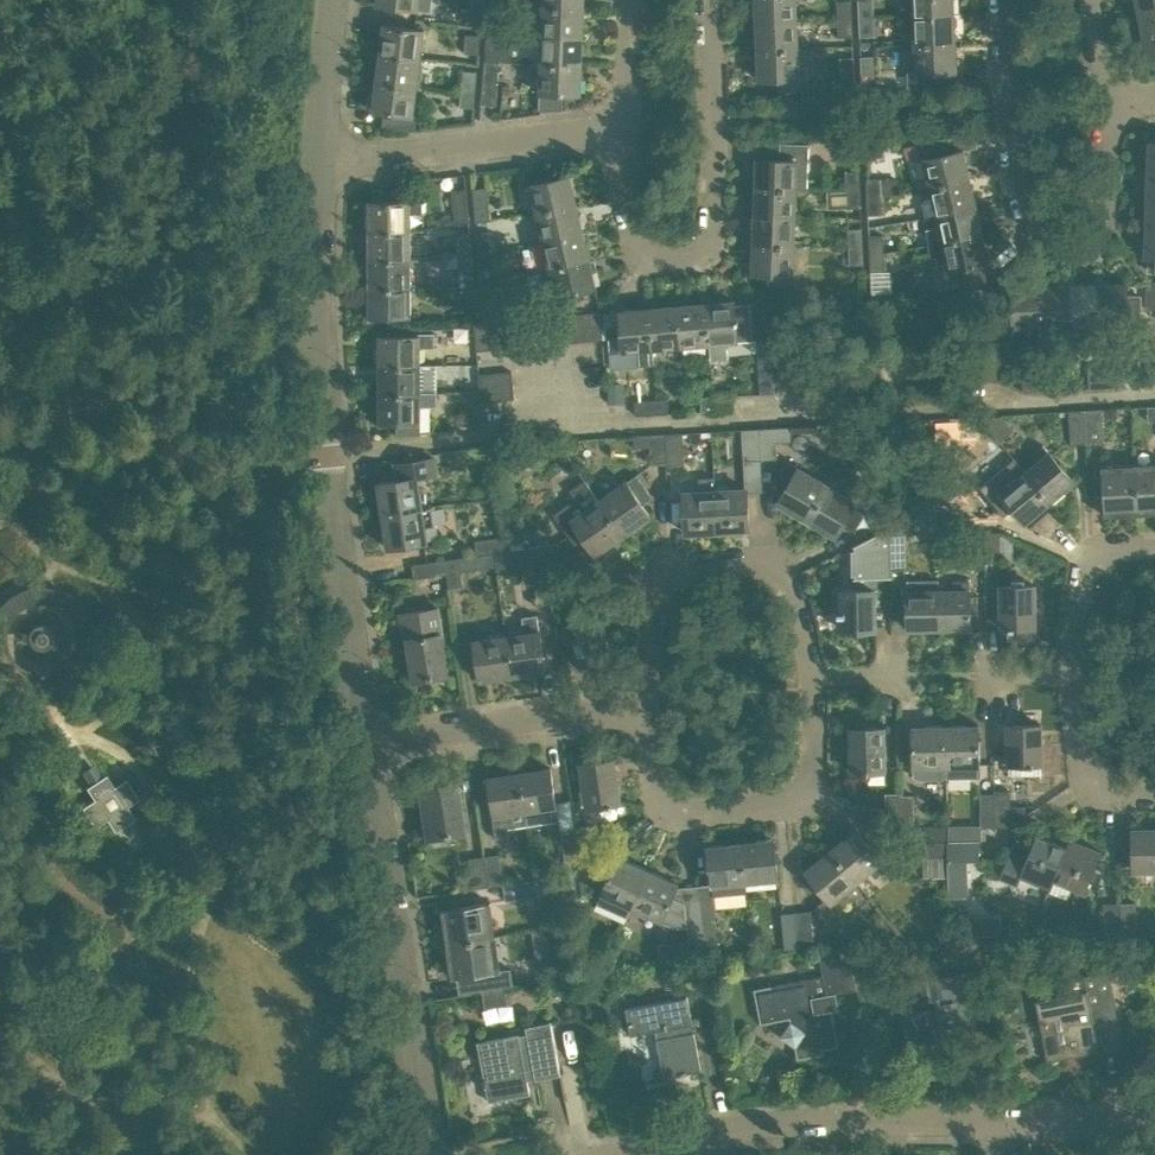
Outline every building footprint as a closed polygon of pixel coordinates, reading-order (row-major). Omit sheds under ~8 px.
[(377,4),(419,9),(420,0),(378,0),(377,4)] [(796,0),(756,0),(757,21),(797,20),(796,0)] [(852,18),(851,0),(846,0),(836,0),(837,19),(852,18)] [(874,17),(873,0),(858,0),(859,18),(874,17)] [(913,15),(954,13),(953,0),(912,0),(913,15)] [(1137,6),(1142,33),(1154,31),(1154,2),(1137,6)] [(584,8),(544,6),(543,34),(583,36),(584,8)] [(489,13),(487,33),(502,35),(503,15),(489,13)] [(955,42),(954,13),(913,15),(914,43),(955,42)] [(874,36),(874,17),(859,18),(859,36),(874,36)] [(853,36),(852,18),(837,19),(838,37),(853,36)] [(798,48),(797,20),(757,21),(758,50),(798,48)] [(381,58),(421,63),(425,29),(385,24),(381,58)] [(1142,33),(1148,62),(1154,61),(1154,31),(1142,33)] [(502,35),(487,33),(486,50),(500,51),(502,35)] [(480,35),(466,34),(464,53),(479,54),(480,35)] [(543,34),(542,63),(582,64),(583,36),(543,34)] [(955,42),(914,43),(915,71),(906,72),(907,88),(937,87),(937,72),(956,71),(955,42)] [(800,92),(798,48),(758,50),(759,79),(777,79),(777,93),(800,92)] [(499,61),(500,51),(486,50),(485,60),(499,61)] [(855,75),(854,56),(839,57),(840,76),(855,75)] [(861,56),(861,75),(876,74),(875,56),(861,56)] [(421,63),(381,58),(377,91),(417,96),(421,63)] [(487,61),(483,105),(496,106),(500,62),(487,61)] [(582,64),(542,63),(540,92),(541,92),(540,109),(562,109),(563,93),(581,93),(582,64)] [(463,71),(461,90),(476,91),(477,72),(463,71)] [(476,91),(461,90),(460,107),(474,109),(476,91)] [(417,96),(377,91),(377,92),(371,95),(370,105),(375,109),(374,110),(386,112),(384,126),(416,130),(418,114),(415,114),(417,96)] [(949,137),(921,144),(907,147),(910,159),(915,158),(921,189),(931,187),(970,178),(963,150),(953,152),(949,137)] [(757,158),(756,189),(797,190),(808,190),(808,174),(798,173),(798,159),(801,160),(802,147),(783,147),(782,159),(757,158)] [(846,191),(860,190),(859,171),(845,171),(846,191)] [(538,213),(577,204),(570,176),(531,185),(538,213)] [(881,197),(880,177),(866,178),(867,198),(881,197)] [(931,187),(933,197),(924,199),(921,203),(924,217),(937,214),(976,206),(970,178),(931,187)] [(473,189),(476,223),(491,221),(488,188),(473,189)] [(756,189),(755,214),(755,217),(796,218),(797,190),(756,189)] [(470,223),(467,190),(452,191),(455,224),(470,223)] [(861,208),(860,190),(846,191),(846,209),(861,208)] [(881,197),(867,198),(868,215),(882,213),(881,197)] [(1147,226),(1154,227),(1154,198),(1148,198),(1147,226)] [(423,201),(410,201),(369,202),(369,231),(411,230),(411,214),(423,214),(423,201)] [(583,232),(577,204),(538,213),(544,241),(583,232)] [(976,206),(937,214),(939,225),(925,228),(929,245),(982,233),(976,206)] [(755,217),(754,245),(795,246),(796,218),(755,217)] [(1147,226),(1146,256),(1154,256),(1154,227),(1147,226)] [(848,247),(863,246),(862,227),(848,228),(848,247)] [(411,230),(369,231),(369,259),(411,259),(411,230)] [(492,233),(491,230),(477,232),(478,250),(493,249),(502,248),(500,232),(492,233)] [(590,259),(583,232),(544,241),(551,268),(590,259)] [(982,233),(929,245),(938,287),(938,288),(938,289),(985,278),(985,277),(981,263),(988,261),(982,233)] [(472,251),(470,234),(456,235),(457,252),(472,251)] [(870,254),(884,254),(883,235),(869,235),(870,254)] [(795,246),(754,245),(753,273),(794,275),(795,246)] [(863,246),(848,247),(849,265),(863,264),(863,246)] [(493,249),(478,250),(480,269),(495,267),(493,249)] [(472,251),(457,252),(458,270),(474,268),(472,251)] [(884,254),(870,254),(871,272),(885,271),(884,254)] [(411,287),(411,259),(369,259),(370,287),(411,287)] [(597,287),(590,259),(551,268),(558,296),(597,287)] [(1154,295),(1154,281),(1145,281),(1146,295),(1154,295)] [(1127,282),(1098,283),(1100,324),(1129,323),(1129,322),(1140,322),(1139,295),(1128,295),(1127,282)] [(1100,324),(1098,283),(1069,284),(1071,325),(1100,324)] [(1069,284),(1041,285),(1042,326),(1071,325),(1069,284)] [(1042,326),(1041,285),(1012,286),(1012,307),(1002,308),(1002,328),(1029,327),(1029,336),(1043,335),(1042,326)] [(411,316),(411,287),(370,287),(370,316),(411,316)] [(467,307),(477,306),(476,287),(465,287),(467,307)] [(1146,295),(1146,309),(1154,309),(1154,295),(1146,295)] [(709,344),(717,343),(753,340),(751,317),(736,319),(735,302),(706,304),(709,344)] [(681,346),(709,344),(706,304),(677,306),(681,346)] [(681,346),(677,306),(649,309),(652,349),(681,346)] [(609,352),(638,350),(639,366),(653,365),(652,349),(649,309),(620,311),(621,328),(607,329),(609,352)] [(568,328),(602,325),(601,311),(567,315),(568,328)] [(475,337),(509,334),(508,320),(474,323),(475,337)] [(602,325),(568,328),(570,343),(604,340),(602,325)] [(380,365),(420,364),(420,348),(434,348),(434,333),(419,333),(419,335),(379,336),(380,365)] [(510,348),(509,334),(475,337),(476,351),(510,348)] [(775,393),(774,365),(774,362),(773,340),(757,340),(759,394),(775,393)] [(980,380),(997,379),(995,346),(980,347),(982,374),(979,374),(980,380)] [(436,364),(420,364),(380,365),(380,393),(436,393),(436,364)] [(480,388),(514,385),(512,371),(479,374),(480,388)] [(1088,373),(1089,389),(1123,386),(1122,371),(1088,373)] [(609,403),(626,401),(625,382),(608,383),(609,403)] [(51,385),(52,401),(66,401),(66,384),(51,385)] [(514,385),(480,388),(481,402),(515,399),(514,385)] [(436,393),(380,393),(380,422),(396,422),(396,434),(421,434),(421,422),(420,422),(420,407),(436,406),(436,393)] [(701,396),(701,411),(735,410),(734,395),(701,396)] [(634,401),(634,403),(635,415),(669,413),(668,398),(634,401)] [(1086,443),(1085,409),(1068,410),(1070,444),(1086,443)] [(1104,442),(1102,409),(1085,409),(1086,443),(1104,442)] [(484,424),(482,413),(474,414),(475,425),(484,424)] [(760,428),(762,459),(777,459),(776,441),(791,441),(790,426),(760,428)] [(762,459),(760,428),(741,429),(744,464),(762,464),(762,459)] [(685,468),(683,432),(665,433),(666,464),(666,469),(685,468)] [(665,433),(649,434),(636,434),(636,447),(650,447),(650,465),(666,464),(665,433)] [(1025,473),(1050,501),(1075,480),(1044,444),(1030,456),(1036,463),(1025,473)] [(483,445),(454,449),(457,464),(486,459),(483,445)] [(383,515),(435,507),(423,508),(418,478),(436,475),(434,458),(396,463),(398,479),(378,482),(383,515)] [(808,518),(828,483),(790,460),(777,482),(786,490),(779,501),(808,518)] [(1138,513),(1154,512),(1154,462),(1135,463),(1138,513)] [(1138,513),(1135,463),(1102,466),(1105,515),(1138,513)] [(828,483),(808,518),(836,534),(842,524),(855,502),(856,499),(850,495),(852,491),(858,488),(860,483),(859,466),(838,468),(830,484),(828,483)] [(1050,501),(1025,473),(1013,483),(1007,476),(994,487),(1025,523),(1050,501)] [(599,501),(623,534),(650,515),(644,505),(652,495),(637,474),(599,501)] [(623,534),(599,501),(586,481),(572,491),(577,498),(555,514),(575,543),(584,537),(596,553),(623,534)] [(716,490),(718,531),(749,529),(746,488),(716,490)] [(718,531),(716,490),(685,491),(687,533),(718,531)] [(435,507),(383,515),(388,548),(428,542),(426,531),(436,529),(438,527),(435,507)] [(922,518),(899,518),(900,534),(907,534),(936,533),(935,518),(935,508),(922,507),(922,518)] [(966,533),(966,517),(935,518),(936,533),(966,533)] [(986,568),(986,563),(985,532),(969,532),(970,568),(986,568)] [(986,563),(1001,562),(1001,532),(985,532),(986,563)] [(860,574),(860,588),(841,588),(842,629),(876,628),(875,588),(877,588),(877,578),(892,578),(892,569),(891,533),(878,533),(855,545),(856,574),(860,574)] [(900,534),(891,533),(892,569),(906,569),(907,534),(900,534)] [(477,554),(489,552),(506,550),(504,536),(475,541),(477,554)] [(560,559),(558,542),(530,546),(533,567),(547,564),(546,561),(560,559)] [(477,554),(445,559),(447,574),(449,588),(464,586),(462,572),(480,569),(477,554)] [(445,559),(427,562),(412,564),(414,579),(447,574),(445,559)] [(551,596),(547,564),(533,567),(537,597),(551,596)] [(939,627),(939,589),(925,589),(925,580),(907,581),(908,628),(939,627)] [(953,588),(939,589),(939,627),(971,626),(970,580),(953,580),(953,588)] [(1036,625),(1036,584),(1001,585),(1002,625),(1010,625),(1010,637),(1036,637),(1036,625)] [(437,606),(405,611),(409,637),(408,637),(415,681),(448,676),(437,606)] [(611,660),(603,613),(573,618),(574,624),(564,626),(566,644),(577,642),(580,665),(611,660)] [(514,675),(547,670),(540,631),(538,615),(523,617),(525,633),(507,636),(514,675)] [(51,630),(48,627),(47,626),(43,624),(39,624),(34,626),(30,630),(28,635),(28,642),(31,646),(36,649),(42,650),(47,648),(51,644),(53,639),(52,634),(51,630)] [(514,675),(507,636),(474,641),(481,681),(514,675)] [(1043,775),(1043,762),(1042,724),(1008,724),(1009,776),(1043,775)] [(947,764),(946,725),(914,726),(915,765),(947,764)] [(979,725),(946,725),(947,764),(979,764),(979,725)] [(885,769),(884,726),(852,727),(853,769),(885,769)] [(621,802),(616,762),(615,758),(580,763),(586,807),(621,802)] [(127,806),(138,798),(126,779),(114,786),(106,774),(102,777),(94,764),(82,772),(90,785),(86,787),(94,799),(82,807),(95,827),(107,819),(115,832),(135,818),(127,806)] [(520,772),(526,810),(539,808),(540,816),(558,813),(551,767),(520,772)] [(526,810),(520,772),(489,777),(494,815),(493,815),(496,836),(509,834),(508,828),(527,825),(525,810),(526,810)] [(467,831),(459,781),(421,787),(428,836),(467,831)] [(997,827),(996,790),(994,790),(994,793),(980,793),(980,827),(997,827)] [(1010,790),(996,790),(997,827),(1009,827),(1035,808),(1035,806),(1010,806),(1010,790)] [(885,792),(885,807),(871,808),(870,816),(885,828),(902,828),(901,795),(900,795),(899,793),(885,792)] [(914,827),(913,795),(901,795),(902,828),(914,827)] [(580,858),(597,855),(592,825),(576,827),(580,858)] [(948,839),(947,825),(933,826),(933,840),(948,839)] [(576,827),(560,829),(565,860),(580,858),(576,827)] [(858,880),(871,869),(877,876),(889,866),(858,828),(832,850),(858,880)] [(1134,829),(1134,870),(1154,869),(1154,829),(1134,829)] [(1022,873),(1052,886),(1068,848),(1037,835),(1033,845),(1024,841),(1020,850),(1012,847),(1000,876),(1018,884),(1022,873)] [(1067,900),(1074,884),(1086,889),(1090,880),(1098,883),(1105,868),(1096,864),(1102,850),(1072,838),(1068,848),(1052,886),(1050,892),(1067,900)] [(742,844),(745,881),(778,878),(775,840),(742,844)] [(980,840),(947,841),(947,858),(949,897),(968,897),(967,860),(980,860),(980,840)] [(912,842),(912,858),(947,858),(947,841),(912,842)] [(742,844),(708,847),(713,894),(746,891),(745,881),(742,844)] [(858,880),(832,850),(807,871),(828,896),(815,906),(825,919),(853,897),(854,899),(866,889),(858,880)] [(500,854),(486,855),(491,885),(504,883),(500,854)] [(486,855),(469,858),(471,873),(457,874),(460,890),(491,885),(486,855)] [(632,905),(648,868),(618,856),(598,904),(628,917),(633,905),(632,905)] [(685,900),(673,894),(678,881),(648,868),(632,905),(633,905),(662,918),(663,918),(675,923),(686,922),(686,920),(687,920),(685,900)] [(447,943),(496,936),(491,901),(442,909),(447,943)] [(1122,933),(1122,902),(1103,902),(1104,933),(1122,933)] [(1136,932),(1135,902),(1122,902),(1122,933),(1136,932)] [(811,910),(797,911),(800,948),(814,946),(811,910)] [(800,948),(797,911),(781,913),(784,950),(800,948)] [(719,954),(715,918),(701,919),(704,955),(719,954)] [(704,955),(701,919),(687,920),(686,920),(686,922),(689,957),(704,955)] [(1050,926),(1043,919),(1034,927),(1041,934),(1050,926)] [(972,920),(956,921),(957,936),(973,935),(972,920)] [(502,970),(496,936),(447,943),(452,977),(502,970)] [(820,952),(824,975),(755,988),(761,1023),(790,1017),(791,1023),(782,1036),(795,1045),(798,1058),(824,1053),(823,1049),(838,1046),(831,1009),(838,1007),(835,992),(857,988),(849,946),(820,952)] [(554,979),(552,963),(538,965),(540,981),(554,979)] [(1082,977),(1085,991),(1036,1001),(1048,1061),(1099,1051),(1093,1017),(1117,1012),(1111,985),(1109,972),(1082,977)] [(937,999),(938,1007),(902,1013),(908,1045),(905,1046),(906,1052),(909,1052),(911,1061),(948,1054),(942,1027),(975,1021),(967,973),(927,980),(931,1000),(937,999)] [(664,1077),(702,1070),(687,994),(625,1006),(631,1034),(655,1029),(664,1077)] [(551,1021),(526,1025),(528,1033),(520,1035),(520,1033),(478,1041),(485,1077),(482,1077),(485,1089),(487,1089),(489,1101),(531,1093),(526,1071),(534,1070),(536,1078),(561,1074),(551,1021)]
